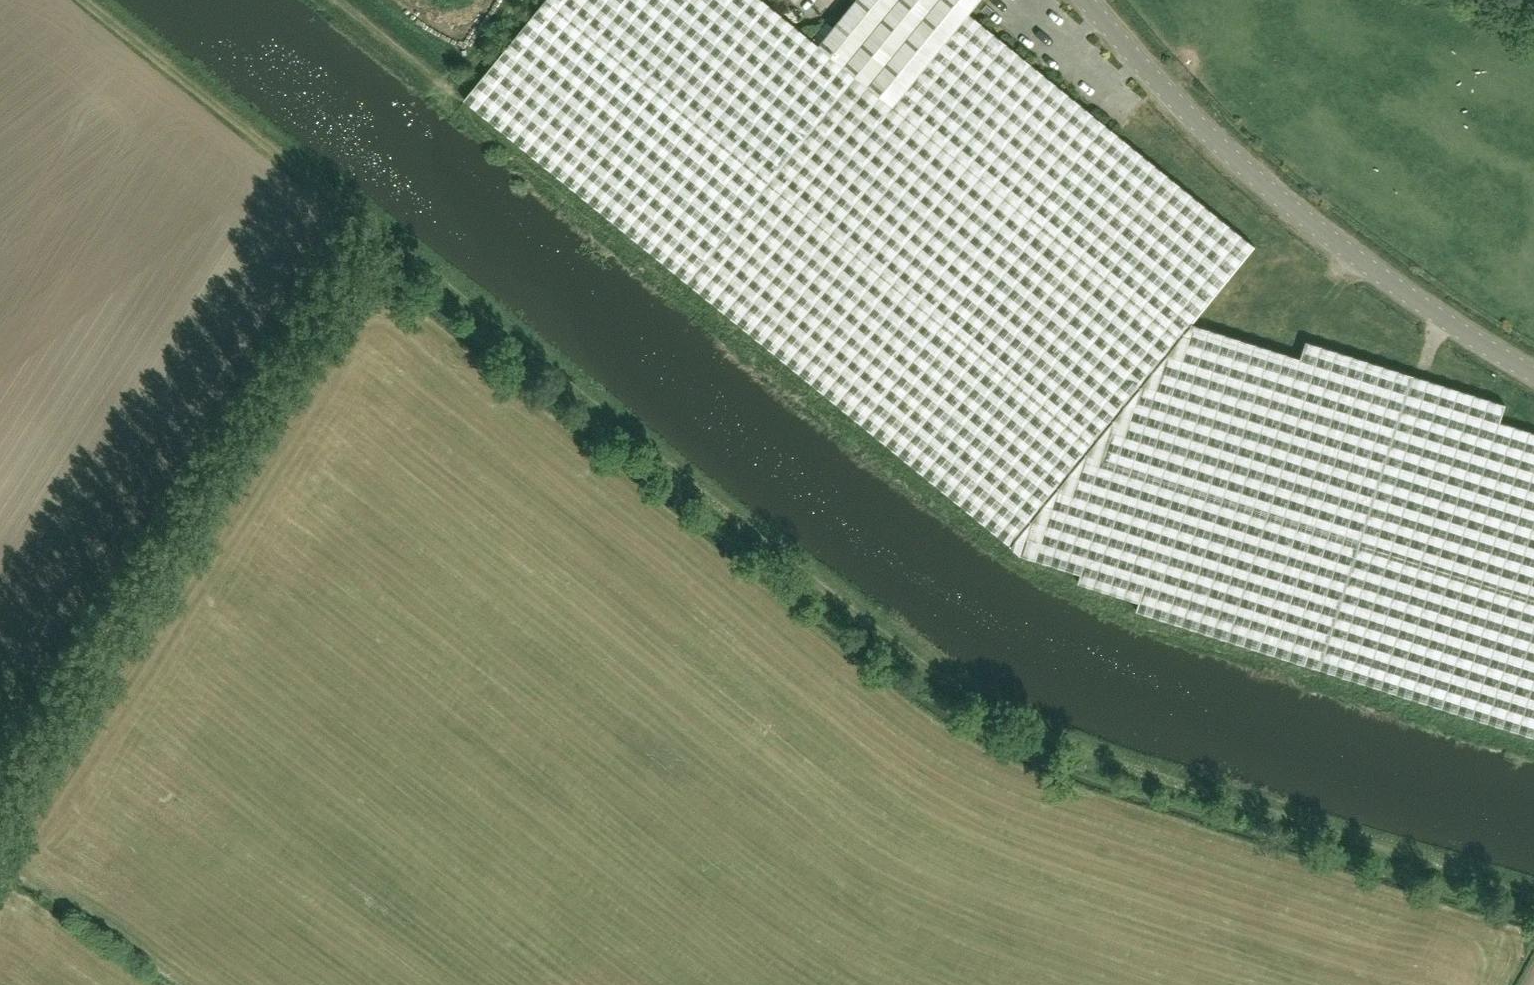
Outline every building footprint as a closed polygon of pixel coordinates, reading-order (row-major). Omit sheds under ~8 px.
[(1500,423),(1506,406),(1306,342),(1301,359),(1192,324),(1254,247),(1087,110),(957,4),(961,0),(860,0),(836,29),(826,21),(811,40),(763,0),(547,0),(465,100),(475,108),(1011,545),(1021,555),(1082,574),(1079,583),(1108,592),(1121,597),(1140,602),(1137,610),(1265,651),(1362,681),(1533,736),(1533,434),(1500,423)]
